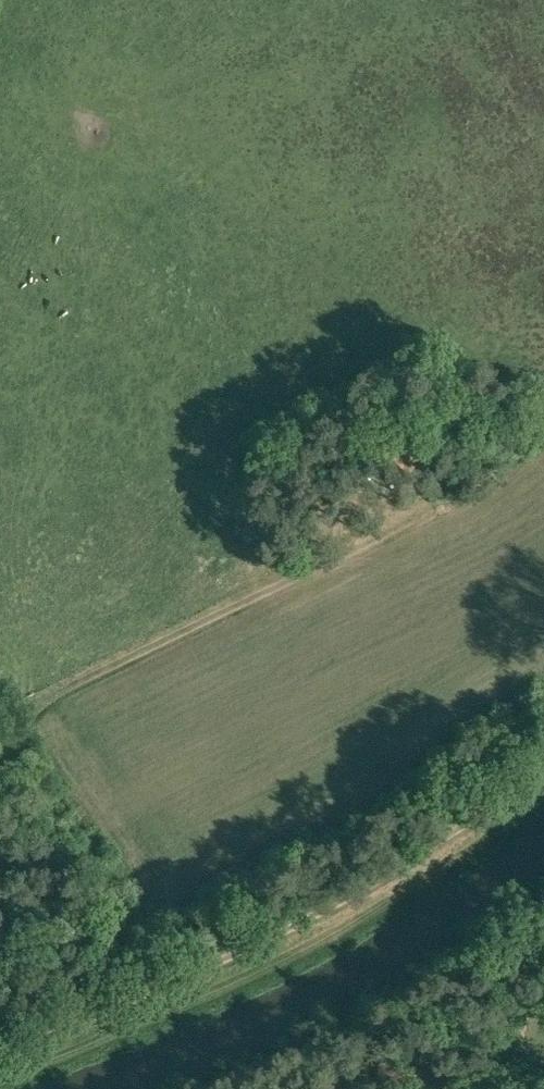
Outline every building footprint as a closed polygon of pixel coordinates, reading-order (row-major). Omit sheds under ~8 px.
[(390,413),(375,424),(382,434),(397,424),(390,413)] [(413,424),(403,432),(411,441),(420,433),(413,424)]
